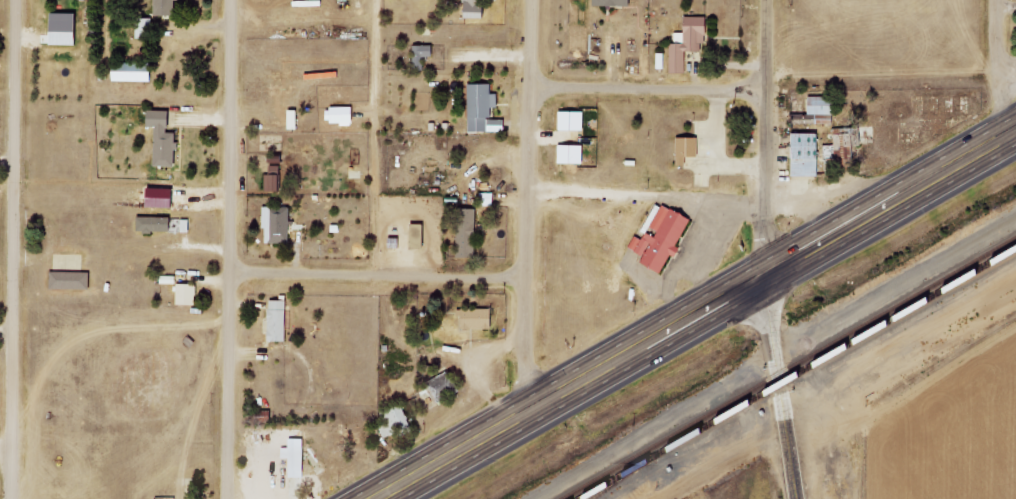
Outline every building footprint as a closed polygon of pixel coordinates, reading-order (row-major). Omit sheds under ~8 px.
[(175,16),(175,0),(152,0),(153,16),(175,16)] [(478,13),(484,14),(484,4),(488,4),(488,0),(461,0),(460,19),(478,19),(478,13)] [(76,46),(77,14),(47,13),(47,45),(76,46)] [(702,17),(681,17),(682,33),(674,33),(675,43),(668,43),(669,73),(684,73),(684,52),(703,51),(702,17)] [(412,46),(413,71),(424,71),(424,57),(431,57),(431,46),(412,46)] [(656,69),(666,69),(666,53),(655,54),(656,69)] [(149,81),(149,72),(131,72),(131,64),(110,63),(110,81),(149,81)] [(466,84),(467,132),(502,132),(502,119),(490,120),(489,107),(496,107),(496,93),(491,94),(490,84),(466,84)] [(807,115),(829,114),(829,96),(807,97),(807,115)] [(326,108),(327,124),(352,123),(351,107),(326,108)] [(167,111),(144,111),(144,128),(153,128),(153,166),(174,167),(174,133),(167,133),(167,111)] [(582,112),(557,112),(557,131),(582,131),(582,112)] [(818,134),(788,134),(790,177),(819,176),(818,134)] [(832,135),(833,146),(823,146),(824,158),(836,157),(835,151),(850,150),(849,134),(832,135)] [(695,138),(674,138),(674,166),(684,166),(684,157),(696,157),(695,138)] [(581,164),(581,146),(556,145),(556,164),(581,164)] [(278,175),(264,174),(264,191),(277,192),(278,175)] [(170,189),(144,189),(143,207),(169,208),(170,189)] [(689,220),(654,203),(642,229),(645,231),(641,240),(634,237),(628,249),(643,256),(639,265),(661,275),(674,247),(675,247),(689,220)] [(474,259),(475,210),(456,209),(454,258),(474,259)] [(189,218),(136,217),(135,232),(188,233),(189,218)] [(423,225),(408,225),(409,249),(424,249),(423,225)] [(94,273),(53,272),(52,289),(93,290),(94,273)] [(199,305),(199,284),(181,284),(181,305),(199,305)] [(290,341),(291,300),(272,300),(271,341),(290,341)] [(489,309),(460,309),(460,330),(489,329),(489,309)] [(433,379),(437,399),(456,394),(452,375),(433,379)] [(390,440),(415,429),(404,404),(379,415),(390,440)] [(308,477),(307,439),(293,439),(293,448),(285,448),(285,459),(293,459),(293,478),(308,477)]
